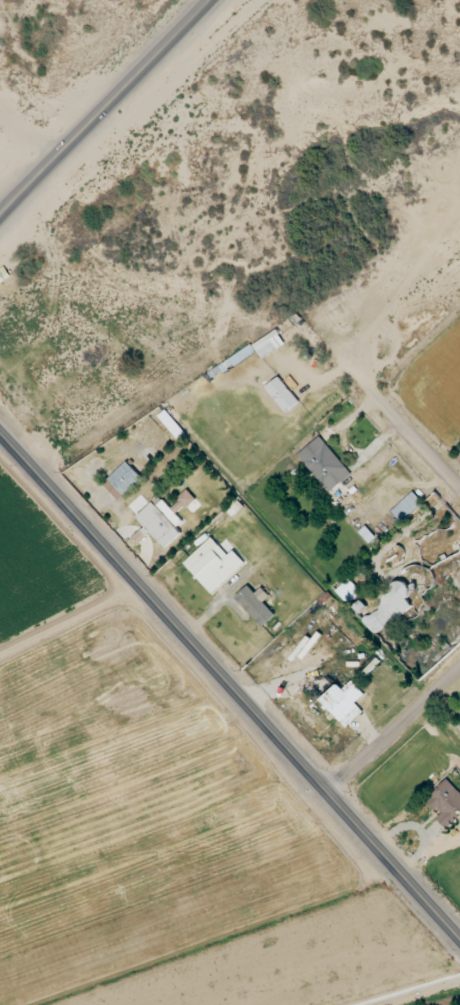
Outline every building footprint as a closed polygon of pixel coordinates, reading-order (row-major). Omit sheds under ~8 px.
[(266,389),(286,414),(300,403),(280,377),(266,389)] [(297,457),(330,494),(352,474),(319,437),(297,457)] [(119,501),(142,478),(126,462),(103,485),(119,501)] [(401,524),(423,504),(413,493),(391,512),(401,524)] [(358,533),(368,545),(376,539),(365,527),(358,533)] [(131,540),(136,546),(148,536),(143,530),(131,540)] [(212,596),(245,564),(233,551),(228,556),(211,538),(183,565),(212,596)] [(349,606),(361,594),(349,580),(336,592),(349,606)] [(413,607),(407,599),(413,594),(405,583),(360,618),(375,637),(413,607)] [(275,616),(248,586),(236,598),(263,627),(275,616)] [(339,686),(321,702),(346,729),(363,713),(355,704),(365,695),(353,681),(343,690),(339,686)] [(448,780),(427,800),(441,815),(437,819),(446,829),(459,815),(459,793),(448,780)]
